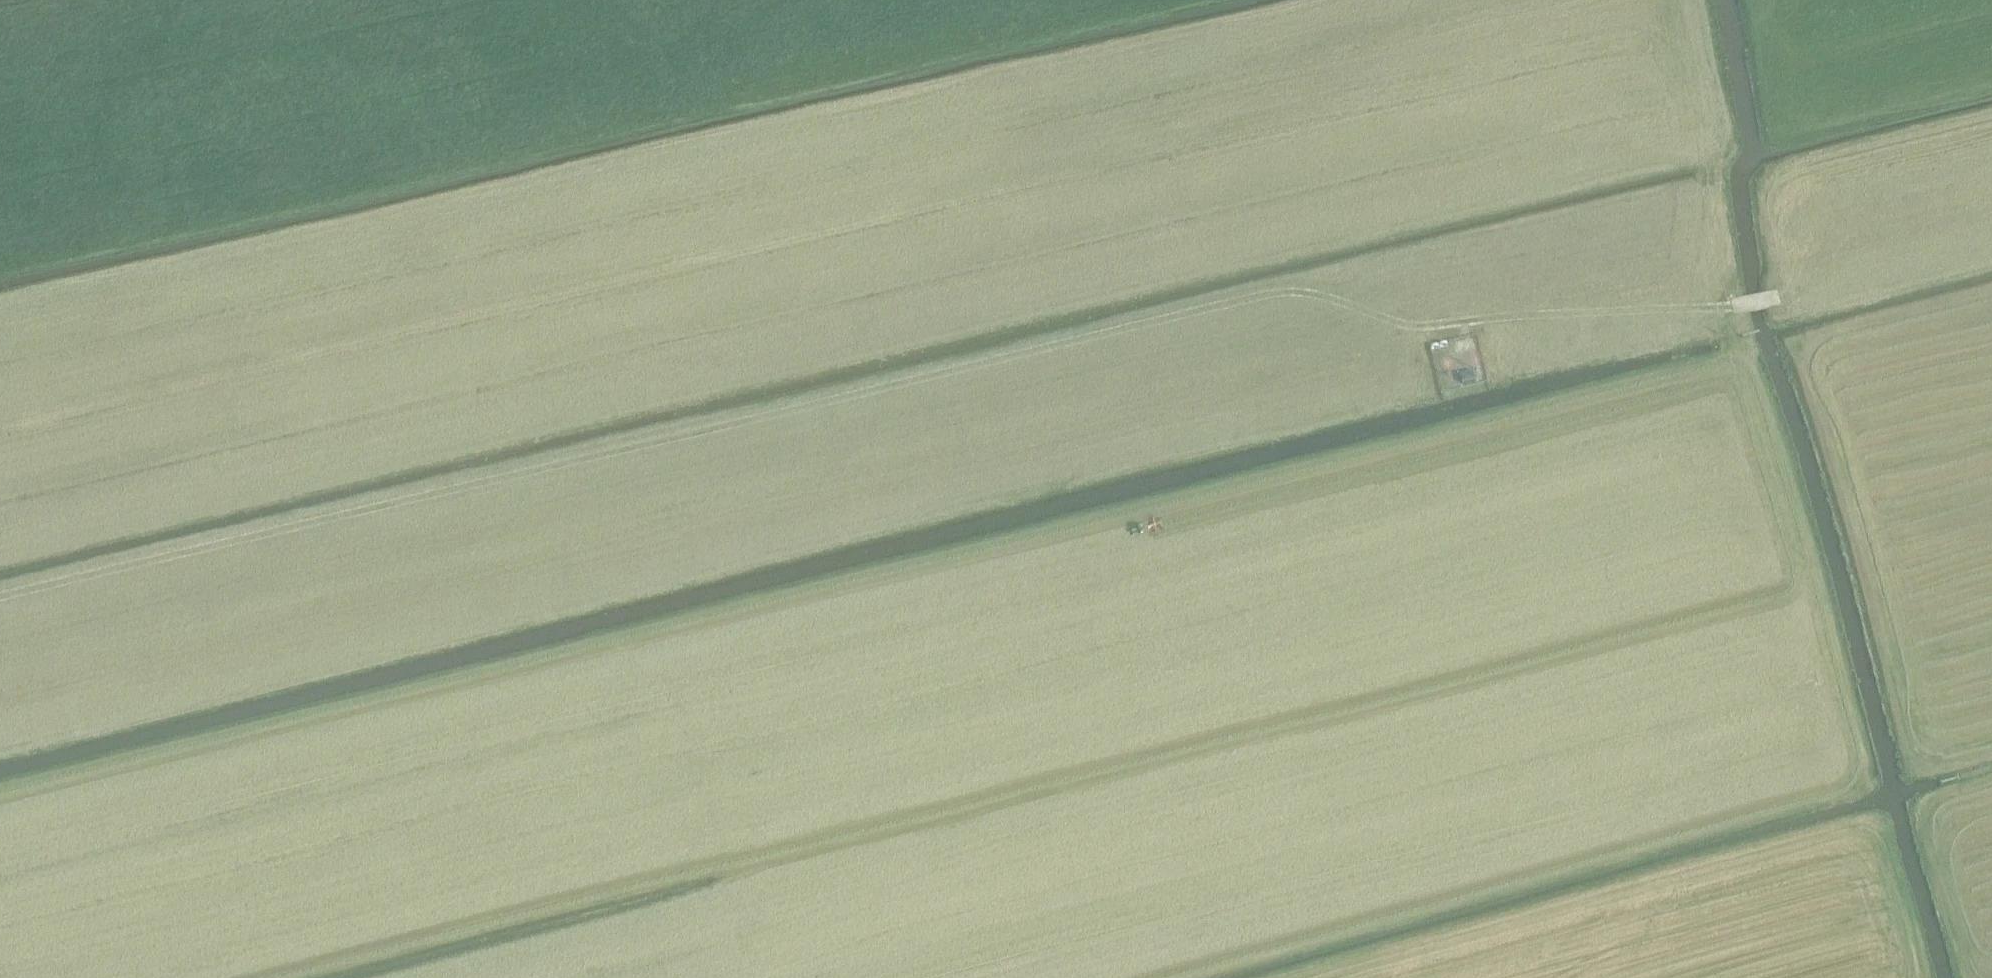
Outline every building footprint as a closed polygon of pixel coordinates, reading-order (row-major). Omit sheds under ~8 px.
[(1475,371),(1461,375),(1464,384),(1477,380),(1475,371)]
